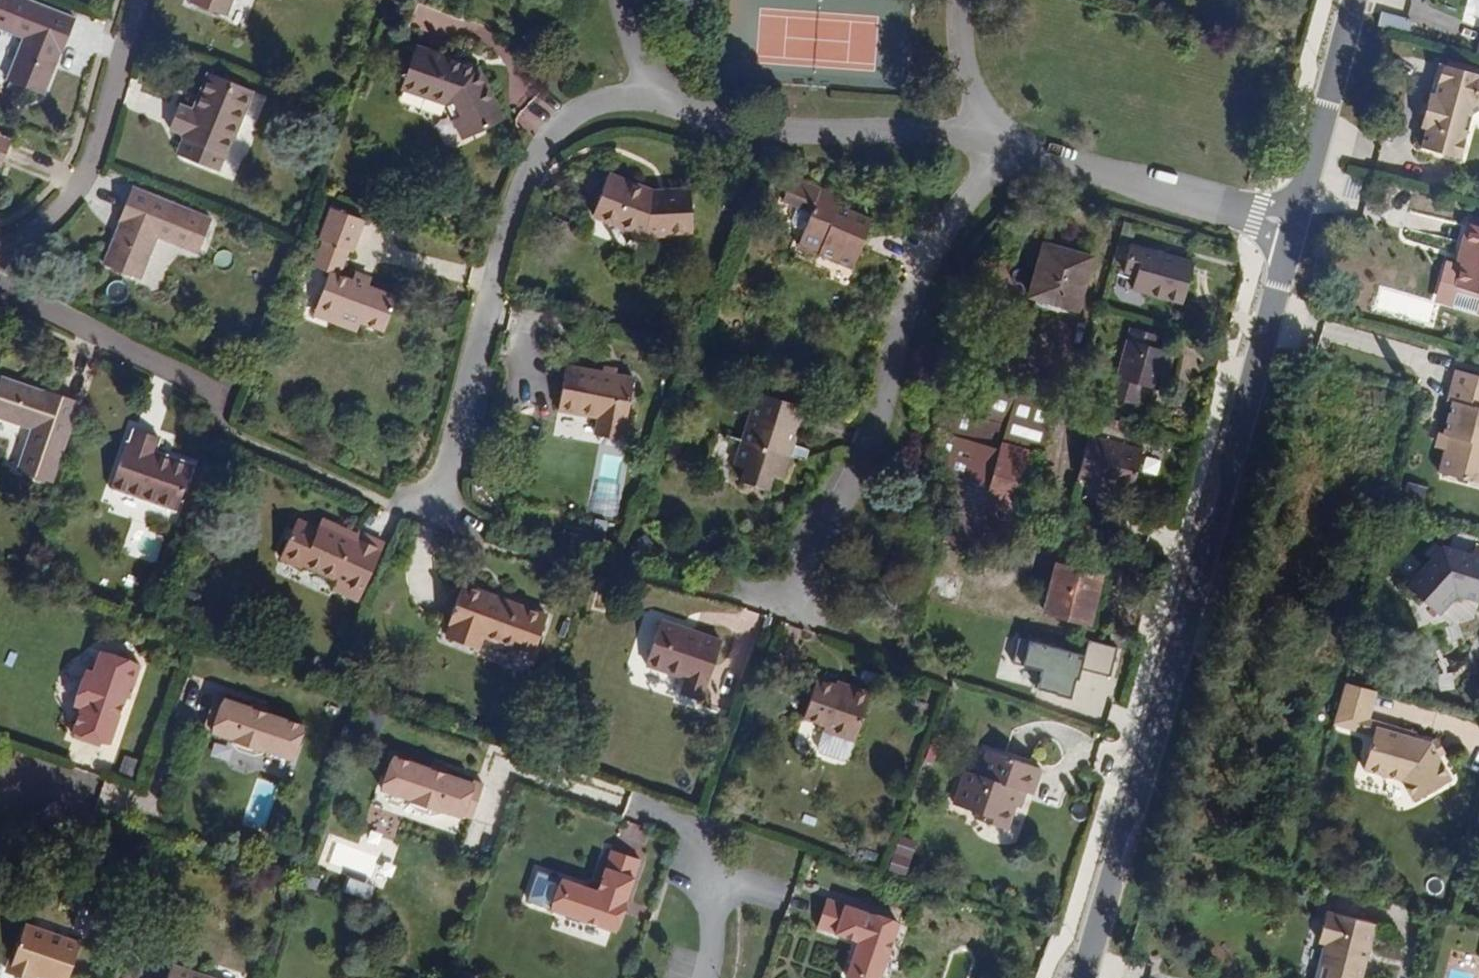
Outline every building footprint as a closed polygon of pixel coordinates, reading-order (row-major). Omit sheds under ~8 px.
[(75,19),(27,0),(0,0),(0,26),(24,36),(7,79),(42,93),(54,62),(51,61),(56,49),(62,51),(75,19)] [(189,1),(224,14),(229,0),(189,0),(189,1)] [(499,120),(477,70),(417,49),(403,88),(446,105),(462,138),(499,120)] [(1449,102),(1457,73),(1424,64),(1415,94),(1449,102)] [(224,155),(251,89),(210,72),(194,111),(178,104),(168,128),(185,134),(183,138),(224,155)] [(1457,73),(1449,102),(1415,94),(1406,128),(1411,130),(1406,149),(1445,159),(1458,114),(1466,109),(1478,112),(1478,79),(1457,73)] [(10,141),(0,137),(0,164),(1,164),(10,141)] [(693,233),(690,189),(655,191),(612,176),(595,215),(646,234),(693,233)] [(865,240),(873,221),(839,207),(843,198),(821,189),(822,188),(793,176),(783,200),(811,212),(802,236),(823,245),(819,253),(854,268),(861,249),(851,245),(854,235),(865,240)] [(211,220),(130,188),(117,220),(124,222),(119,234),(114,233),(102,263),(137,277),(154,234),(198,252),(211,220)] [(355,282),(341,277),(350,253),(354,255),(366,222),(333,209),(320,241),(324,243),(315,269),(329,275),(317,308),(340,317),(337,325),(360,333),(363,325),(386,334),(399,299),(370,288),(355,282)] [(1461,223),(1454,247),(1460,248),(1456,263),(1449,286),(1478,295),(1478,229),(1461,223)] [(861,249),(865,240),(854,235),(851,245),(861,249)] [(819,253),(823,245),(802,236),(798,245),(819,253)] [(1076,310),(1090,257),(1044,245),(1031,298),(1038,300),(1037,307),(1058,313),(1060,305),(1076,310)] [(1185,301),(1195,263),(1131,246),(1125,272),(1137,275),(1134,288),(1185,301)] [(1456,263),(1460,248),(1454,247),(1450,262),(1456,263)] [(370,288),(373,280),(358,275),(355,282),(370,288)] [(337,325),(340,317),(317,308),(314,316),(337,325)] [(1157,388),(1167,350),(1156,347),(1159,335),(1132,327),(1112,398),(1136,405),(1142,385),(1157,388)] [(617,376),(618,368),(605,365),(603,373),(617,376)] [(623,439),(635,380),(617,376),(603,373),(568,366),(559,411),(598,418),(595,434),(623,439)] [(1448,368),(1439,399),(1444,401),(1435,433),(1440,434),(1436,450),(1430,471),(1476,484),(1478,483),(1478,377),(1448,368)] [(77,398),(43,387),(42,394),(29,391),(31,387),(0,377),(0,417),(31,427),(17,470),(49,481),(77,398)] [(1024,518),(1055,405),(974,382),(959,416),(937,411),(937,421),(941,448),(947,471),(959,500),(987,508),(998,511),(1024,518)] [(794,444),(806,408),(760,392),(731,477),(777,493),(790,456),(794,444)] [(178,508),(193,466),(153,453),(158,436),(134,427),(128,444),(124,443),(110,484),(178,508)] [(1436,450),(1440,434),(1435,433),(1431,432),(1426,447),(1436,450)] [(1135,487),(1144,454),(1092,440),(1081,477),(1109,484),(1110,481),(1135,487)] [(806,461),(810,450),(794,444),(790,456),(806,461)] [(974,550),(987,508),(959,500),(946,541),(974,550)] [(985,553),(998,511),(987,508),(974,550),(985,553)] [(338,577),(353,540),(318,525),(316,529),(295,520),(280,558),(301,566),(303,563),(338,577)] [(1478,581),(1478,559),(1434,546),(1396,586),(1429,617),(1449,595),(1473,602),(1478,581)] [(1089,622),(1100,576),(1081,571),(1083,563),(1062,557),(1048,611),(1089,622)] [(534,653),(547,616),(508,602),(506,606),(498,603),(500,599),(464,586),(451,622),(455,623),(449,638),(478,648),(483,634),(534,653)] [(707,685),(722,642),(661,620),(645,663),(688,678),(682,693),(699,699),(704,684),(707,685)] [(1085,654),(1026,636),(1019,660),(1047,668),(1042,685),(1073,694),(1085,654)] [(108,742),(125,697),(129,698),(141,665),(131,661),(129,655),(120,651),(114,655),(101,650),(93,670),(87,668),(73,703),(80,705),(72,729),(74,730),(72,735),(98,744),(100,739),(108,742)] [(855,739),(870,693),(844,685),(843,689),(818,681),(806,717),(828,724),(826,729),(855,739)] [(1357,720),(1365,691),(1333,683),(1322,725),(1343,731),(1345,723),(1355,726),(1357,720)] [(295,721),(295,723),(267,714),(269,709),(254,704),(252,709),(215,696),(203,730),(232,740),(231,743),(236,751),(252,756),(262,754),(263,751),(284,757),(284,755),(294,759),(305,724),(295,721)] [(1364,727),(1366,723),(1357,720),(1355,726),(1345,723),(1343,731),(1362,736),(1363,734),(1364,727)] [(1400,737),(1364,727),(1363,734),(1397,744),(1400,737)] [(1428,757),(1421,743),(1400,737),(1397,744),(1363,734),(1362,736),(1353,770),(1391,781),(1403,801),(1441,780),(1428,757)] [(1435,753),(1428,739),(1421,743),(1428,757),(1435,753)] [(1014,795),(1019,782),(1033,787),(1039,768),(988,750),(980,775),(966,770),(955,803),(1009,822),(1018,796),(1014,795)] [(473,817),(484,783),(474,779),(473,782),(446,772),(447,768),(432,763),(431,767),(394,754),(382,788),(411,798),(409,802),(416,809),(431,814),(441,812),(442,809),(462,815),(463,813),(473,817)] [(137,775),(140,758),(123,755),(120,772),(137,775)] [(642,856),(650,828),(627,821),(618,849),(642,856)] [(899,834),(889,870),(908,875),(918,839),(899,834)] [(615,932),(640,860),(611,850),(597,892),(561,879),(551,910),(615,932)] [(538,866),(525,899),(550,908),(562,875),(538,866)] [(899,921),(827,897),(818,926),(859,939),(847,975),(855,977),(881,977),(899,921)] [(1367,920),(1318,909),(1310,940),(1317,942),(1312,963),(1321,965),(1317,977),(1352,977),(1367,920)] [(104,932),(110,916),(94,910),(87,926),(104,932)] [(81,945),(24,925),(7,972),(22,977),(34,977),(35,974),(47,977),(69,977),(81,945)] [(1321,965),(1312,963),(1308,977),(1317,977),(1321,965)] [(171,965),(167,977),(209,977),(171,965)]
